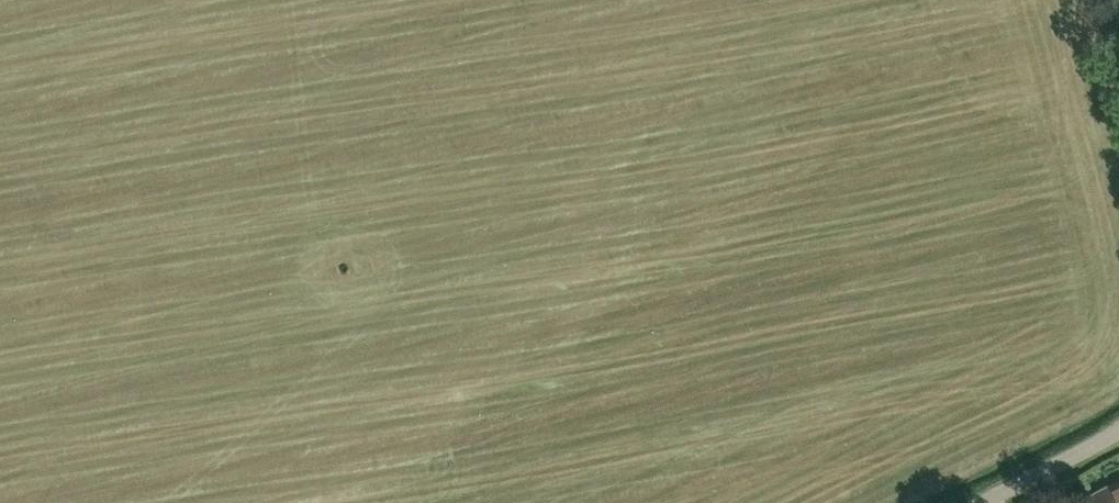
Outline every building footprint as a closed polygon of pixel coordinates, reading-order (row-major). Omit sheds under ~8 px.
[(1091,492),(1097,502),(1118,502),(1118,478),(1091,492)]
